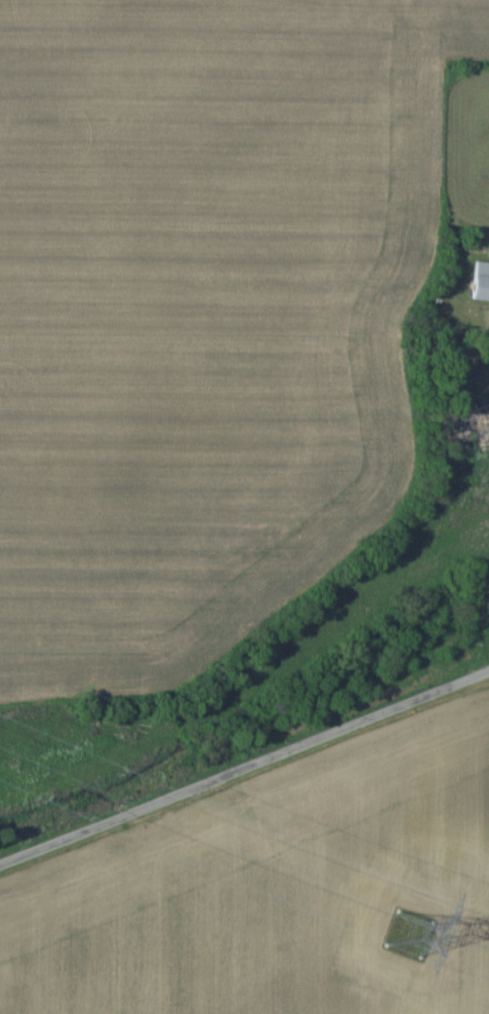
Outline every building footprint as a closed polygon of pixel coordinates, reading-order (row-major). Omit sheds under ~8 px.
[(477,260),(476,298),(488,299),(488,261),(477,260)]
